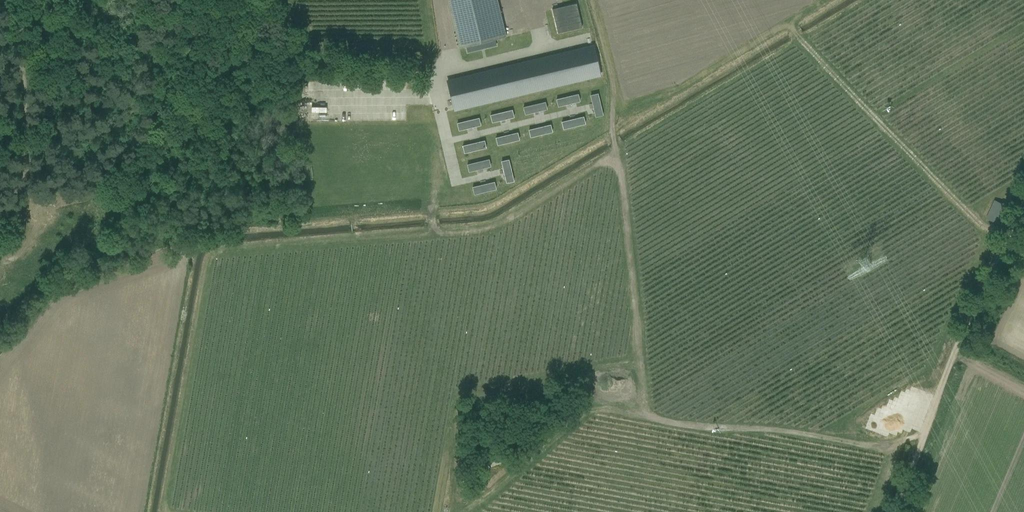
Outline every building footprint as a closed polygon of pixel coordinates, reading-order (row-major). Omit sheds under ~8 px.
[(459,48),(506,37),(497,0),(447,0),(459,48)] [(582,28),(577,3),(552,9),(558,33),(582,28)] [(454,110),(600,75),(593,47),(447,82),(454,110)] [(578,94),(556,99),(558,107),(580,101),(578,94)] [(598,94),(590,95),(596,117),(603,115),(598,94)] [(545,102),(523,107),(525,115),(547,109),(545,102)] [(512,110),(490,115),(492,123),(514,117),(512,110)] [(583,117),(562,122),(564,129),(585,124),(583,117)] [(479,118),(457,123),(459,131),(481,125),(479,118)] [(550,125),(529,130),(531,137),(552,132),(550,125)] [(518,133),(496,138),(498,145),(519,140),(518,133)] [(484,141),(463,146),(464,153),(486,148),(484,141)] [(489,159),(467,165),(469,172),(491,167),(489,159)] [(509,160),(501,161),(507,183),(514,182),(509,160)] [(494,182),(473,187),(474,195),(496,189),(494,182)] [(986,218),(1000,223),(1008,204),(994,199),(986,218)]
